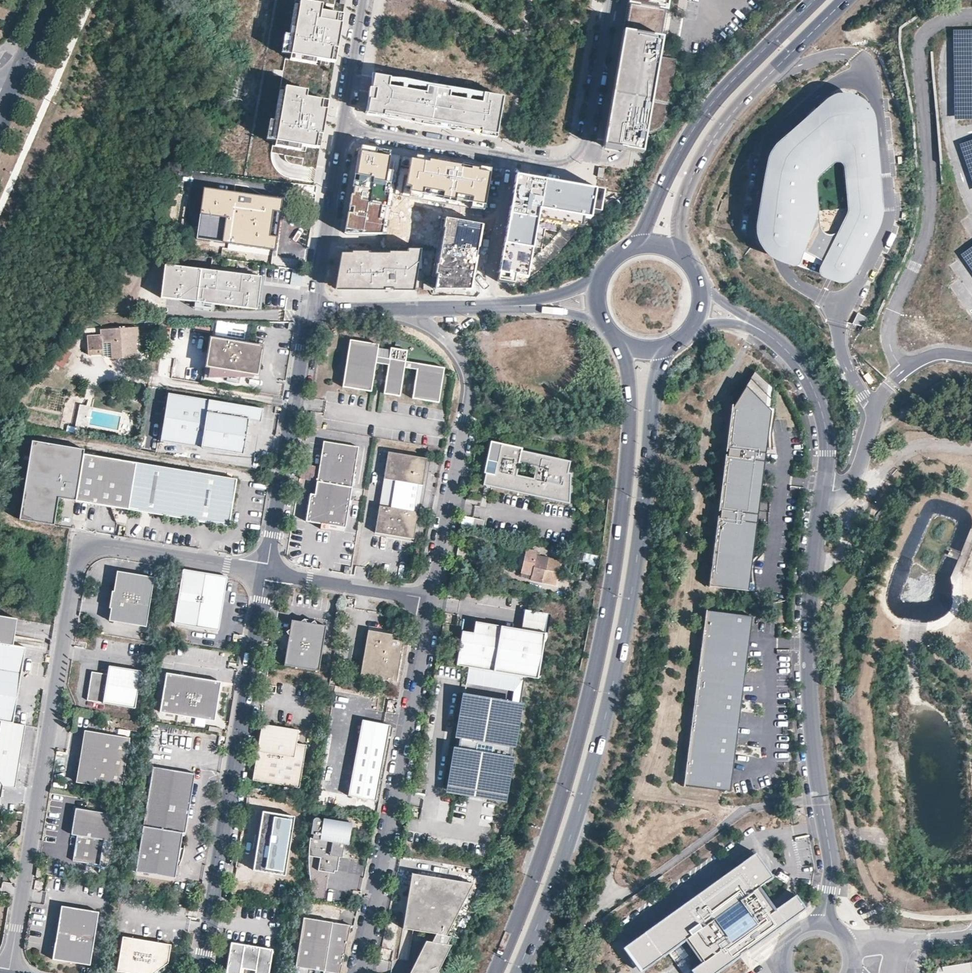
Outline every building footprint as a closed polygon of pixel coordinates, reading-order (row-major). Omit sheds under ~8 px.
[(628,4),(637,6),(666,11),(667,11),(669,0),(628,0),(628,4)] [(637,6),(633,33),(661,38),(666,11),(637,6)] [(327,11),(304,7),(296,59),(336,65),(338,52),(342,22),(325,19),(327,11)] [(619,31),(600,144),(642,153),(645,132),(651,133),(654,132),(658,130),(660,128),(663,125),(666,120),(676,59),(659,56),(662,38),(661,38),(633,33),(619,31)] [(374,94),(373,119),(389,122),(389,117),(487,134),(486,138),(502,140),(508,103),(399,85),(379,81),(377,94),(374,94)] [(784,262),(795,265),(801,263),(805,251),(818,217),(819,210),(822,173),(839,161),(843,163),(848,206),(836,234),(824,261),(820,270),(822,275),(832,278),(847,282),(880,223),(883,200),(882,192),(875,108),(869,97),(854,90),(836,90),(779,141),(769,154),(757,229),(762,248),(778,260),(784,262)] [(312,97),(290,94),(281,146),(322,154),(326,126),(329,107),(311,104),(312,97)] [(353,197),(347,234),(386,234),(393,194),(408,197),(415,158),(361,149),(353,197)] [(408,197),(483,210),(490,171),(467,167),(415,158),(408,197)] [(510,222),(500,277),(532,283),(545,214),(598,224),(604,194),(518,178),(510,222)] [(282,199),(204,188),(195,239),(274,250),(282,199)] [(435,290),(472,288),(484,224),(446,217),(435,284),(435,290)] [(822,231),(818,217),(805,251),(824,261),(836,234),(832,235),(822,231)] [(409,253),(342,254),(336,290),(397,291),(414,291),(421,250),(409,250),(409,253)] [(253,275),(163,265),(159,297),(249,307),(253,275)] [(858,313),(853,323),(863,328),(868,318),(858,313)] [(99,329),(100,331),(89,332),(90,351),(105,350),(105,341),(120,340),(121,357),(140,356),(139,339),(141,338),(140,326),(99,329)] [(261,346),(209,338),(204,367),(257,375),(261,346)] [(436,402),(442,367),(403,361),(405,350),(388,347),(388,350),(376,348),(376,344),(347,340),(340,387),(369,391),(373,363),(386,365),(381,393),(398,396),(402,367),(414,369),(410,398),(436,402)] [(55,364),(63,369),(73,354),(64,348),(55,364)] [(770,385),(755,371),(732,408),(731,407),(708,586),(744,591),(770,385)] [(749,591),(773,388),(770,385),(744,591),(749,591)] [(262,404),(167,388),(159,436),(242,450),(248,415),(260,417),(262,404)] [(324,442),(317,482),(339,486),(352,488),(359,448),(324,442)] [(570,461),(492,445),(483,485),(569,503),(570,474),(567,473),(570,461)] [(76,502),(83,455),(35,447),(23,523),(55,528),(59,500),(76,502)] [(419,486),(423,486),(427,460),(388,453),(384,480),(396,482),(391,509),(379,507),(375,534),(414,540),(418,513),(414,512),(419,486)] [(115,508),(122,462),(83,455),(76,502),(115,508)] [(189,521),(197,474),(122,462),(115,508),(189,521)] [(229,527),(237,480),(197,474),(189,521),(229,527)] [(396,482),(384,480),(379,507),(391,509),(396,482)] [(339,486),(317,482),(315,496),(336,500),(339,486)] [(345,529),(352,488),(339,486),(336,500),(315,496),(310,495),(306,522),(345,529)] [(418,513),(423,486),(419,486),(414,512),(418,513)] [(61,501),(60,508),(72,510),(73,503),(61,501)] [(472,530),(474,519),(464,517),(461,528),(472,530)] [(482,532),(485,521),(474,519),(472,530),(482,532)] [(555,585),(561,561),(536,556),(537,552),(526,549),(520,573),(522,573),(521,577),(555,585)] [(595,570),(596,563),(590,562),(588,568),(595,570)] [(218,632),(219,631),(227,579),(227,578),(226,577),(184,571),(183,571),(174,621),(174,624),(175,625),(216,632),(218,632)] [(154,579),(118,573),(114,593),(112,593),(110,609),(111,609),(109,621),(146,627),(154,579)] [(752,616),(705,611),(683,786),(730,792),(752,616)] [(318,671),(326,626),(316,624),(314,621),(303,619),(300,622),(299,625),(293,629),(289,629),(283,665),(318,671)] [(299,625),(300,622),(291,620),(289,629),(293,629),(299,625)] [(474,634),(476,622),(464,620),(462,632),(474,634)] [(538,679),(545,634),(476,622),(474,634),(462,632),(456,665),(538,679)] [(13,723),(25,648),(12,646),(15,629),(0,627),(0,721),(13,723)] [(394,635),(368,631),(360,677),(396,683),(403,642),(393,640),(394,635)] [(87,701),(135,709),(141,672),(109,667),(108,675),(92,673),(87,701)] [(215,722),(221,683),(166,674),(160,713),(215,722)] [(505,794),(519,708),(464,699),(450,785),(505,794)] [(376,801),(389,726),(358,720),(344,796),(376,801)] [(0,721),(0,798),(1,798),(3,786),(15,788),(25,725),(13,723),(0,721)] [(297,744),(299,731),(274,727),(273,730),(261,728),(252,781),(299,789),(307,746),(297,744)] [(93,733),(87,732),(82,761),(89,763),(93,733)] [(130,739),(93,733),(89,763),(82,761),(78,784),(122,791),(130,739)] [(153,768),(136,872),(175,879),(177,870),(178,868),(179,866),(180,863),(181,861),(182,859),(182,858),(183,856),(183,854),(184,851),(184,849),(184,847),(181,846),(183,835),(185,835),(195,775),(153,768)] [(75,809),(73,826),(78,827),(73,862),(109,867),(118,816),(75,809)] [(295,817),(262,811),(252,870),(286,876),(295,817)] [(348,845),(352,824),(323,819),(323,822),(320,822),(320,821),(320,820),(319,820),(319,819),(318,819),(317,818),(316,818),(315,819),(314,819),(313,820),(313,821),(311,835),(313,835),(312,839),(310,838),(309,843),(309,846),(309,850),(309,853),(308,857),(320,859),(318,872),(334,874),(335,872),(337,872),(339,858),(342,858),(344,845),(348,845)] [(772,877),(755,853),(742,862),(759,886),(772,877)] [(637,938),(654,962),(687,938),(703,961),(691,970),(693,972),(715,972),(805,909),(795,895),(776,909),(759,886),(742,862),(637,938)] [(446,936),(473,883),(412,873),(403,928),(436,934),(446,936)] [(90,966),(99,912),(62,906),(53,959),(90,966)] [(352,926),(305,918),(297,967),(325,972),(324,972),(341,972),(352,926)] [(436,934),(432,941),(426,941),(410,972),(439,972),(438,971),(451,945),(447,944),(451,936),(446,936),(436,934)] [(168,964),(171,946),(123,937),(117,972),(121,972),(155,972),(168,964)] [(654,962),(637,938),(624,947),(641,971),(654,962)] [(273,950),(231,943),(226,972),(240,972),(241,969),(255,971),(255,972),(269,972),(273,950)] [(905,972),(920,972),(922,972),(915,961),(903,968),(905,972)] [(168,964),(155,972),(166,972),(168,964)]
